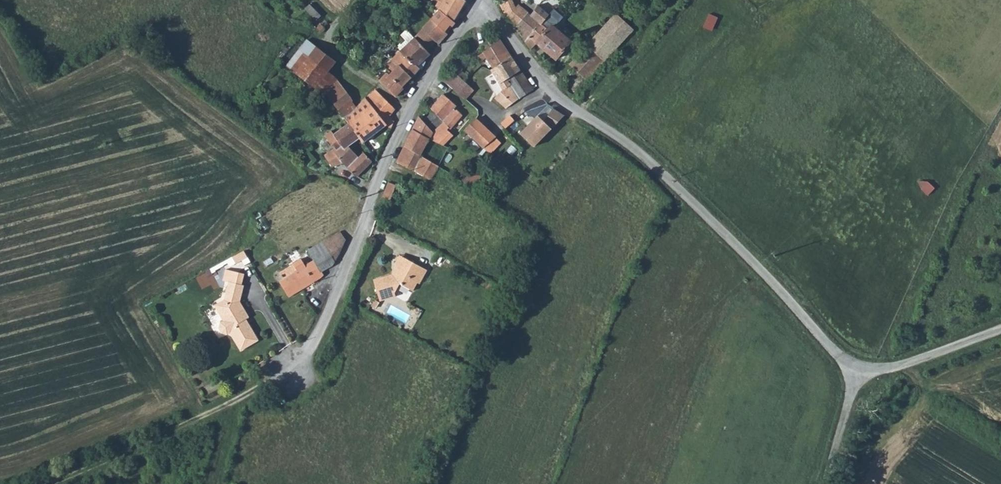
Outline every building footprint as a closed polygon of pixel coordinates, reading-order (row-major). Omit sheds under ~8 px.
[(454,22),(468,2),(465,0),(449,0),(447,5),(448,5),(443,11),(454,22)] [(439,11),(441,13),(443,11),(448,5),(447,5),(444,3),(439,11)] [(518,5),(507,18),(525,33),(521,37),(531,49),(537,43),(556,59),(570,42),(570,40),(553,26),(558,21),(549,13),(548,14),(538,5),(531,15),(518,5)] [(434,21),(447,32),(456,23),(454,22),(443,11),(441,13),(434,21)] [(587,45),(604,61),(632,31),(615,15),(587,45)] [(423,29),(424,30),(437,42),(440,45),(448,33),(447,32),(434,21),(433,20),(423,29)] [(318,29),(322,34),(327,30),(322,25),(318,29)] [(416,39),(429,53),(437,42),(424,30),(416,39)] [(400,50),(403,53),(416,39),(413,36),(403,46),(401,45),(399,47),(401,49),(400,50)] [(403,53),(419,68),(432,56),(429,53),(416,39),(403,53)] [(490,46),(491,47),(501,62),(512,57),(499,39),(490,46)] [(286,65),(327,100),(330,97),(327,95),(338,82),(329,74),(337,64),(306,40),(286,65)] [(569,64),(587,80),(604,61),(587,45),(569,64)] [(486,51),(479,55),(482,61),(486,58),(492,67),(501,62),(491,47),(486,51)] [(382,83),(398,98),(404,89),(415,79),(421,70),(419,68),(403,53),(389,68),(395,73),(391,77),(389,75),(382,83)] [(490,70),(503,90),(495,98),(506,108),(519,98),(507,79),(520,70),(512,57),(501,62),(501,63),(490,70)] [(448,66),(455,73),(457,75),(463,69),(453,60),(448,66)] [(507,79),(519,98),(533,90),(520,70),(507,79)] [(455,73),(446,83),(465,100),(474,90),(457,75),(455,73)] [(327,95),(330,97),(332,100),(344,90),(338,82),(327,95)] [(332,100),(340,109),(346,104),(353,114),(359,109),(354,103),(355,102),(344,90),(332,100)] [(350,122),(351,124),(362,140),(366,146),(388,128),(393,131),(397,123),(390,118),(397,110),(377,92),(362,108),(367,113),(357,121),(355,118),(350,122)] [(443,145),(453,135),(447,130),(449,128),(450,129),(462,116),(462,115),(462,114),(461,114),(454,108),(456,106),(443,94),(431,108),(433,111),(434,111),(443,120),(432,131),(433,133),(431,139),(430,140),(443,145)] [(340,109),(348,120),(354,115),(353,114),(346,104),(340,109)] [(568,116),(557,108),(548,122),(541,116),(524,134),(538,147),(568,116)] [(431,131),(432,131),(443,120),(434,111),(433,111),(424,121),(423,122),(431,131)] [(506,128),(514,121),(509,116),(501,123),(506,128)] [(413,130),(429,139),(431,139),(433,133),(432,131),(431,131),(423,122),(424,121),(419,117),(413,130)] [(467,131),(492,155),(503,143),(498,138),(498,136),(478,119),(467,131)] [(336,168),(346,165),(360,179),(375,163),(367,155),(362,160),(351,148),(362,140),(351,124),(331,138),(334,143),(340,139),(343,143),(335,149),(326,156),(336,168)] [(420,155),(422,157),(424,154),(421,152),(429,139),(413,130),(405,145),(419,156),(420,155)] [(396,162),(430,179),(437,167),(438,166),(422,157),(420,155),(419,156),(405,145),(396,162)] [(382,197),(391,200),(396,185),(388,182),(382,197)] [(332,236),(340,251),(346,239),(340,231),(332,236)] [(308,251),(314,261),(321,272),(332,265),(335,261),(340,251),(332,236),(308,251)] [(244,251),(232,257),(236,264),(247,257),(244,251)] [(398,264),(392,274),(374,280),(380,301),(396,296),(395,293),(399,284),(413,291),(417,282),(420,284),(427,270),(402,256),(401,257),(398,264)] [(314,261),(305,266),(301,259),(293,264),(293,265),(279,273),(283,279),(279,281),(289,297),(320,278),(324,275),(321,272),(314,261)] [(229,282),(241,285),(244,274),(226,269),(223,281),(229,282)] [(242,313),(245,311),(240,302),(244,285),(241,285),(229,282),(224,300),(214,306),(223,321),(220,322),(219,328),(222,333),(227,334),(230,333),(241,351),(258,340),(246,319),(242,313)]
